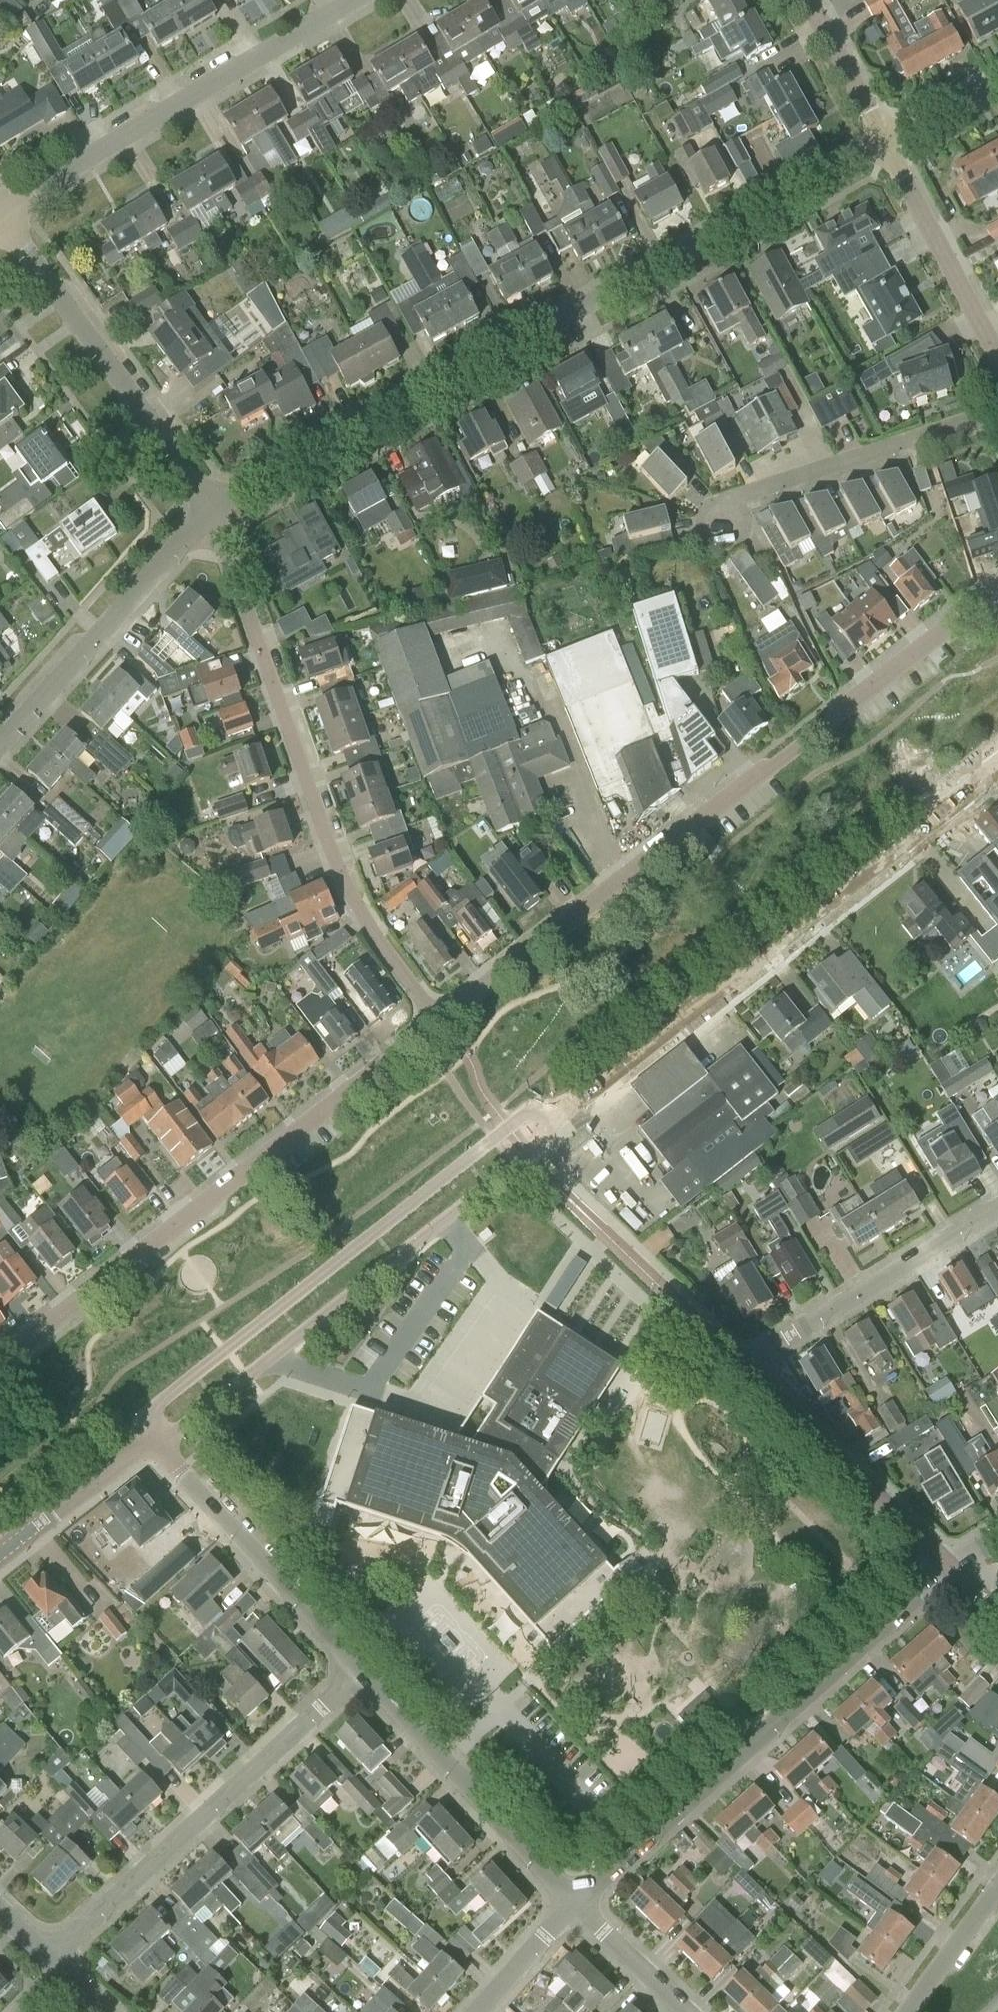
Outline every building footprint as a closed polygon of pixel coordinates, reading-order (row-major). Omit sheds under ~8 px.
[(18,7),(10,0),(0,0),(0,8),(9,16),(18,7)] [(129,24),(144,15),(135,0),(118,0),(115,2),(129,24)] [(181,36),(215,15),(206,0),(174,0),(174,1),(183,15),(172,22),(181,36)] [(510,24),(500,30),(482,0),(460,14),(485,55),(504,43),(510,53),(523,45),(510,24)] [(519,15),(542,2),(541,0),(510,0),(519,15)] [(542,2),(548,12),(547,12),(549,14),(561,7),(557,0),(541,0),(542,2)] [(576,13),(588,6),(585,0),(569,0),(576,13)] [(749,16),(740,0),(741,0),(707,0),(719,22),(698,33),(705,45),(710,42),(725,34),(724,32),(750,18),(749,16)] [(901,2),(899,0),(872,0),(864,5),(872,19),(901,2)] [(959,10),(977,43),(997,32),(997,3),(996,0),(976,0),(959,10)] [(160,49),(181,36),(172,22),(183,15),(174,1),(142,21),(160,49)] [(115,32),(129,24),(115,2),(102,10),(115,32)] [(919,36),(935,66),(963,51),(941,11),(927,19),(933,30),(927,29),(920,32),(920,35),(919,36)] [(726,60),(741,52),(746,61),(772,47),(754,13),(749,16),(750,18),(724,32),(725,34),(710,42),(713,49),(719,46),(726,60)] [(464,67),(485,55),(460,14),(437,27),(442,34),(431,41),(445,64),(445,63),(458,84),(458,83),(467,98),(478,91),(464,67)] [(19,32),(31,24),(25,15),(13,23),(19,32)] [(510,24),(523,45),(528,54),(541,47),(523,17),(510,24)] [(613,20),(602,27),(608,36),(619,30),(613,20)] [(49,72),(67,61),(43,22),(26,33),(49,72)] [(95,68),(103,83),(137,62),(120,33),(108,40),(102,29),(89,37),(96,48),(105,62),(95,68)] [(935,66),(919,36),(917,37),(914,36),(907,39),(906,44),(900,34),(886,42),(897,61),(894,63),(893,67),(897,74),(900,75),(903,74),(907,81),(935,66)] [(395,53),(412,81),(434,67),(418,40),(395,53)] [(81,96),(103,83),(95,68),(105,62),(96,48),(64,67),(81,96)] [(411,81),(412,81),(395,53),(372,67),(389,95),(399,88),(409,105),(421,97),(411,81)] [(315,68),(339,106),(349,100),(342,88),(354,81),(338,54),(315,68)] [(445,91),(458,84),(445,63),(445,64),(432,71),(445,91)] [(706,98),(743,78),(736,65),(699,85),(706,98)] [(337,107),(339,106),(315,68),(292,81),(309,110),(300,116),(311,134),(343,115),(337,107)] [(779,117),(804,103),(791,78),(776,86),(768,71),(741,86),(746,94),(749,92),(755,103),(767,96),(778,117),(779,117)] [(363,105),(366,104),(365,102),(375,97),(364,78),(352,85),(363,105)] [(728,87),(700,103),(709,118),(737,102),(728,87)] [(16,135),(39,121),(49,115),(52,121),(66,112),(59,102),(51,89),(38,98),(28,104),(20,91),(3,101),(0,96),(0,145),(16,135)] [(250,107),(266,134),(289,120),(273,93),(250,107)] [(391,123),(404,115),(392,95),(379,103),(391,123)] [(779,117),(778,117),(772,120),(779,133),(767,139),(774,151),(818,127),(804,103),(779,117)] [(532,132),(564,115),(558,104),(535,117),(533,112),(529,114),(528,112),(522,116),(532,132)] [(683,143),(711,127),(699,104),(670,120),(683,143)] [(265,134),(266,134),(250,107),(227,121),(243,148),(253,142),(262,158),(275,150),(265,134)] [(297,142),(311,134),(300,116),(286,124),(297,142)] [(497,148),(514,139),(507,127),(491,136),(497,148)] [(724,148),(736,170),(751,162),(738,139),(724,148)] [(615,185),(629,177),(611,144),(597,152),(615,185)] [(699,160),(691,146),(674,155),(693,188),(699,185),(704,195),(728,182),(712,153),(699,160)] [(997,172),(997,173),(997,146),(987,152),(997,172)] [(987,152),(955,170),(963,185),(958,188),(971,212),(997,197),(997,173),(997,172),(987,152)] [(216,210),(220,216),(227,212),(225,207),(229,204),(223,195),(235,188),(218,159),(194,173),(216,210)] [(650,225),(681,207),(657,163),(644,170),(653,187),(635,197),(650,225)] [(606,200),(619,193),(603,165),(590,172),(606,200)] [(201,208),(206,216),(216,210),(194,173),(171,187),(188,215),(201,208)] [(247,181),(264,210),(265,210),(265,209),(277,201),(260,174),(247,181)] [(253,217),(264,210),(247,181),(235,189),(253,217)] [(570,191),(603,249),(627,236),(610,205),(596,213),(581,185),(570,191)] [(579,263),(603,249),(570,191),(562,195),(566,202),(556,221),(579,263)] [(364,223),(396,204),(389,194),(358,213),(364,223)] [(143,242),(166,228),(149,199),(125,213),(143,242)] [(533,239),(545,232),(530,205),(518,212),(533,239)] [(820,272),(797,285),(802,294),(832,278),(844,271),(844,270),(858,263),(858,262),(849,245),(866,236),(870,234),(879,229),(873,218),(867,207),(823,229),(814,234),(825,254),(814,261),(820,272)] [(122,255),(143,242),(125,213),(102,227),(112,243),(100,251),(110,268),(125,260),(122,255)] [(335,216),(319,225),(330,242),(345,233),(335,216)] [(192,245),(203,239),(189,217),(178,223),(192,245)] [(997,237),(997,220),(985,227),(992,240),(997,237)] [(192,245),(178,223),(167,230),(180,252),(192,245)] [(506,249),(529,290),(553,277),(535,246),(523,253),(508,225),(496,231),(506,249)] [(461,253),(475,279),(488,272),(470,238),(458,245),(460,249),(459,250),(461,253)] [(432,287),(443,281),(423,245),(421,246),(427,256),(407,268),(408,269),(412,278),(423,271),(432,287)] [(401,257),(407,268),(427,256),(421,246),(401,257)] [(506,303),(529,290),(506,249),(497,254),(503,264),(489,272),(506,303)] [(780,254),(750,270),(778,320),(807,304),(802,294),(797,285),(780,254)] [(241,279),(250,272),(241,259),(231,266),(241,279)] [(844,271),(832,278),(845,299),(856,293),(873,323),(865,328),(861,330),(871,348),(875,346),(881,357),(896,348),(890,336),(920,320),(910,300),(904,291),(894,272),(892,273),(880,280),(876,273),(870,276),(861,261),(858,263),(844,270),(844,271)] [(421,293),(432,287),(423,271),(412,278),(421,293)] [(766,338),(750,310),(734,281),(707,296),(714,308),(706,313),(714,328),(719,325),(723,330),(735,323),(749,348),(766,338)] [(269,333),(286,324),(265,284),(248,293),(269,333)] [(478,317),(464,291),(461,286),(438,299),(454,330),(478,317)] [(138,319),(164,302),(154,288),(129,304),(138,319)] [(166,356),(197,333),(186,317),(196,310),(185,294),(155,316),(162,326),(151,335),(166,356)] [(430,343),(454,330),(438,299),(413,312),(430,343)] [(354,343),(372,375),(373,375),(370,370),(383,363),(385,367),(396,361),(396,362),(397,361),(385,340),(399,332),(383,305),(366,314),(376,331),(354,343)] [(675,389),(683,385),(668,356),(683,347),(666,317),(642,330),(675,389)] [(207,325),(197,333),(166,356),(182,377),(193,369),(201,379),(231,356),(207,325)] [(688,394),(683,385),(675,389),(642,330),(619,343),(625,355),(616,361),(625,379),(649,366),(664,395),(669,405),(688,394)] [(372,375),(354,343),(334,354),(325,337),(307,347),(322,374),(335,367),(347,389),(358,383),(363,387),(373,381),(372,375)] [(929,340),(887,363),(894,376),(899,373),(903,385),(899,386),(895,389),(893,392),(893,396),(894,402),(897,406),(901,408),(906,408),(913,407),(930,401),(929,399),(951,393),(948,382),(955,378),(946,351),(937,356),(929,340)] [(261,377),(276,405),(283,418),(312,403),(305,390),(318,383),(297,345),(289,350),(290,353),(281,359),(286,368),(263,381),(261,377)] [(765,379),(788,366),(777,345),(767,350),(772,358),(758,365),(765,379)] [(581,403),(600,392),(598,387),(583,361),(553,377),(568,404),(579,398),(581,403)] [(788,366),(765,379),(763,381),(769,393),(784,385),(777,372),(788,367),(788,366)] [(810,402),(826,394),(816,374),(800,383),(810,402)] [(240,424),(276,405),(261,377),(224,397),(240,424)] [(5,383),(0,387),(0,452),(23,435),(12,420),(25,410),(5,383)] [(529,446),(560,429),(537,387),(510,401),(517,414),(513,416),(529,446)] [(822,430),(846,417),(833,392),(809,405),(822,430)] [(620,436),(633,429),(614,394),(601,401),(620,436)] [(688,394),(669,405),(675,414),(694,404),(688,394)] [(758,455),(787,440),(786,439),(796,433),(776,395),(737,416),(758,455)] [(742,453),(721,413),(715,402),(694,413),(700,425),(704,423),(708,434),(694,442),(699,451),(694,453),(701,465),(705,463),(714,479),(735,468),(731,459),(742,453)] [(491,427),(485,415),(479,418),(474,417),(466,421),(465,426),(459,429),(466,442),(457,446),(467,464),(490,451),(494,458),(507,451),(494,426),(491,427)] [(43,486),(68,468),(41,432),(16,450),(43,486)] [(669,502),(687,485),(680,478),(690,469),(660,437),(644,446),(652,459),(640,470),(669,502)] [(445,469),(431,445),(407,458),(413,470),(397,479),(416,513),(460,489),(448,467),(445,469)] [(523,459),(535,481),(548,474),(536,452),(523,459)] [(521,489),(535,481),(523,459),(509,466),(521,489)] [(951,461),(939,466),(944,479),(956,474),(951,461)] [(920,493),(931,490),(923,467),(912,471),(920,493)] [(881,517),(880,518),(882,522),(894,516),(895,518),(916,506),(898,474),(898,473),(874,480),(875,482),(879,489),(869,495),(881,517)] [(997,506),(997,478),(975,486),(972,475),(944,484),(950,503),(978,493),(983,510),(997,506)] [(392,516),(385,502),(371,476),(342,492),(365,533),(386,521),(396,539),(413,530),(403,510),(392,516)] [(881,517),(869,495),(863,485),(862,484),(839,491),(839,493),(844,500),(833,506),(846,528),(844,529),(847,533),(859,527),(860,529),(880,518),(881,517)] [(476,495),(466,501),(473,513),(483,508),(476,495)] [(846,528),(833,506),(828,496),(827,495),(804,502),(804,504),(808,511),(798,517),(810,539),(809,540),(816,552),(828,545),(825,540),(844,529),(846,528)] [(35,510),(26,498),(0,517),(0,524),(6,532),(35,510)] [(82,559),(116,534),(94,504),(26,554),(48,584),(60,576),(48,559),(70,542),(82,559)] [(810,539),(798,517),(792,507),(792,506),(768,514),(769,515),(773,523),(762,529),(784,569),(801,559),(798,546),(809,540),(810,539)] [(983,510),(989,529),(965,545),(975,559),(997,544),(992,535),(997,533),(997,506),(983,510)] [(616,559),(664,547),(661,534),(670,532),(665,508),(623,519),(627,533),(611,541),(616,559)] [(284,544),(267,554),(282,581),(296,573),(300,580),(322,568),(320,564),(339,554),(313,509),(294,519),(299,528),(281,539),(284,544)] [(882,569),(892,561),(882,549),(872,557),(882,569)] [(600,563),(612,560),(610,550),(597,553),(600,563)] [(902,558),(889,568),(900,583),(894,587),(900,595),(914,613),(939,594),(931,584),(936,580),(925,566),(914,574),(902,558)] [(450,602),(508,588),(501,562),(443,576),(450,602)] [(870,563),(858,569),(867,581),(874,575),(877,573),(870,563)] [(852,608),(877,640),(886,633),(885,631),(895,623),(883,608),(893,601),(874,575),(867,581),(864,583),(871,593),(852,608)] [(761,578),(748,587),(768,616),(781,608),(761,578)] [(472,599),(439,607),(446,635),(507,619),(527,615),(518,588),(472,599)] [(190,641),(192,639),(213,614),(190,594),(167,621),(173,626),(190,641)] [(687,784),(718,761),(716,759),(722,755),(722,752),(716,743),(716,739),(672,682),(698,674),(690,649),(686,637),(674,597),(632,609),(665,717),(668,729),(672,740),(683,772),(687,783),(687,784)] [(42,624),(54,616),(41,598),(30,605),(42,624)] [(1,633),(18,621),(7,604),(0,609),(0,634),(1,633)] [(867,648),(877,640),(852,608),(832,623),(825,613),(815,621),(834,646),(844,638),(856,654),(866,646),(867,648)] [(450,695),(428,638),(418,613),(367,623),(424,780),(428,778),(436,802),(462,792),(460,785),(477,779),(491,815),(474,822),(480,838),(498,832),(498,833),(547,814),(535,780),(570,767),(559,737),(555,738),(550,726),(544,724),(517,735),(496,678),(450,695)] [(790,621),(757,643),(769,675),(773,681),(770,684),(780,700),(790,693),(790,694),(803,685),(798,678),(811,669),(797,646),(803,642),(790,621)] [(336,634),(332,622),(318,627),(322,638),(336,634)] [(210,655),(192,639),(190,641),(173,626),(166,634),(201,664),(210,655)] [(613,632),(545,659),(597,793),(598,792),(624,782),(633,804),(640,820),(675,793),(676,792),(670,777),(666,767),(658,746),(649,724),(643,709),(620,650),(613,632)] [(703,632),(686,637),(690,649),(707,643),(703,632)] [(518,646),(525,664),(545,656),(538,640),(518,646)] [(644,706),(655,702),(633,644),(622,648),(644,706)] [(321,692),(354,680),(345,656),(338,658),(333,645),(301,656),(310,682),(317,680),(321,692)] [(10,660),(0,646),(0,667),(10,660)] [(160,681),(178,674),(148,647),(138,658),(155,675),(157,676),(160,681)] [(222,701),(240,694),(232,671),(203,682),(197,667),(178,674),(160,681),(158,681),(164,699),(187,691),(192,706),(209,700),(210,704),(222,700),(222,701)] [(122,714),(123,713),(141,693),(119,673),(100,694),(122,714)] [(737,747),(768,724),(750,699),(760,691),(748,674),(722,693),(732,706),(724,712),(727,716),(719,722),(737,747)] [(326,729),(359,717),(355,707),(363,704),(354,680),(321,692),(325,704),(318,706),(326,729)] [(161,692),(149,697),(158,722),(171,717),(161,692)] [(134,723),(123,713),(122,714),(100,694),(82,714),(92,723),(104,734),(113,724),(124,735),(134,723)] [(240,694),(222,701),(226,711),(220,713),(228,737),(252,729),(240,694)] [(653,705),(643,709),(649,724),(658,746),(672,740),(668,729),(665,717),(658,719),(653,705)] [(345,762),(379,750),(371,729),(364,732),(359,717),(326,729),(334,751),(341,749),(345,762)] [(185,754),(201,747),(194,729),(178,736),(185,754)] [(79,762),(88,752),(76,741),(66,733),(47,753),(69,772),(69,773),(85,787),(95,776),(79,762)] [(110,740),(102,749),(125,769),(133,760),(110,740)] [(102,749),(94,758),(117,778),(125,769),(102,749)] [(270,781),(259,750),(221,763),(226,778),(239,774),(244,790),(270,781)] [(352,802),(385,791),(381,780),(388,778),(379,750),(345,762),(350,774),(343,777),(352,802)] [(51,793),(69,773),(69,772),(47,753),(29,773),(51,793)] [(182,781),(186,776),(175,766),(171,771),(182,781)] [(416,768),(405,773),(409,785),(421,780),(416,768)] [(683,772),(670,777),(676,792),(687,784),(687,783),(683,772)] [(50,807),(42,816),(13,791),(11,792),(6,790),(1,795),(4,801),(0,805),(0,818),(28,842),(45,821),(63,837),(71,828),(72,827),(50,807)] [(372,838),(405,826),(398,804),(391,807),(385,791),(352,802),(361,828),(368,826),(372,838)] [(220,824),(249,814),(242,795),(214,805),(220,824)] [(72,827),(71,828),(108,860),(118,850),(102,835),(102,836),(58,798),(50,807),(72,827)] [(974,828),(992,851),(997,846),(997,809),(974,828)] [(292,845),(281,815),(255,823),(240,828),(240,827),(229,829),(229,831),(228,835),(228,839),(229,842),(230,845),(232,847),(234,849),(237,851),(247,847),(246,844),(252,842),(257,856),(265,853),(292,845)] [(28,842),(0,818),(0,853),(5,857),(0,862),(0,869),(19,886),(27,876),(13,863),(21,854),(21,849),(28,842)] [(435,818),(427,821),(430,829),(438,826),(435,818)] [(405,826),(372,838),(376,851),(369,853),(378,879),(412,868),(407,854),(414,852),(405,826)] [(512,857),(490,874),(519,912),(524,909),(526,911),(539,902),(536,899),(541,895),(530,881),(548,868),(531,845),(513,859),(512,857)] [(958,878),(997,929),(997,846),(992,851),(958,878)] [(286,854),(270,858),(274,876),(290,872),(286,854)] [(231,892),(271,878),(265,860),(235,870),(236,874),(226,878),(231,892)] [(19,886),(0,869),(0,885),(11,895),(19,886)] [(417,892),(437,918),(448,932),(458,925),(475,946),(493,932),(478,911),(487,904),(485,901),(475,886),(472,884),(459,894),(450,892),(444,897),(430,878),(424,882),(418,874),(410,880),(418,891),(417,892)] [(390,913),(407,900),(417,892),(418,891),(410,880),(381,901),(390,913)] [(483,880),(475,886),(485,901),(494,894),(483,880)] [(260,928),(328,898),(321,882),(291,896),(292,900),(255,917),(259,927),(260,928)] [(951,923),(924,888),(900,907),(910,920),(901,926),(913,942),(933,927),(952,951),(974,934),(960,916),(951,923)] [(427,925),(437,918),(417,892),(407,900),(424,922),(427,925)] [(260,928),(259,927),(252,930),(262,951),(286,940),(288,944),(304,937),(307,944),(324,937),(321,929),(339,921),(328,898),(260,928)] [(455,961),(427,925),(424,922),(407,936),(437,975),(455,961)] [(311,954),(320,965),(333,955),(334,956),(353,941),(344,929),(311,954)] [(320,965),(311,954),(310,953),(298,963),(323,996),(325,999),(338,989),(320,965)] [(246,990),(251,984),(240,975),(243,971),(233,961),(225,970),(246,990)] [(845,978),(835,964),(832,961),(808,979),(818,990),(812,995),(829,1016),(851,998),(870,1023),(891,1006),(860,966),(845,978)] [(347,979),(339,985),(354,1005),(361,999),(378,1021),(396,1006),(368,970),(350,983),(347,979)] [(205,1009),(214,1001),(205,992),(197,1001),(205,1009)] [(336,1013),(325,999),(323,996),(320,998),(313,996),(298,1008),(316,1031),(322,1027),(321,1025),(336,1013)] [(762,1018),(752,1026),(763,1042),(774,1034),(780,1042),(781,1043),(798,1031),(806,1041),(808,1044),(832,1026),(817,1008),(800,1021),(794,1013),(788,1005),(783,998),(760,1016),(762,1018)] [(321,1025),(322,1027),(340,1050),(358,1036),(339,1011),(336,1013),(321,1025)] [(211,1023),(191,1037),(199,1048),(218,1033),(211,1023)] [(254,1050),(236,1026),(226,1034),(276,1099),(300,1081),(297,1078),(319,1062),(300,1037),(293,1042),(285,1032),(268,1044),(276,1055),(271,1059),(260,1045),(254,1050)] [(178,1056),(167,1042),(154,1058),(162,1068),(178,1056)] [(652,1120),(640,1130),(673,1172),(659,1182),(680,1209),(709,1186),(750,1154),(752,1154),(775,1136),(770,1130),(763,1121),(773,1113),(766,1104),(777,1095),(775,1093),(775,1092),(748,1058),(739,1046),(737,1048),(706,1073),(704,1074),(707,1078),(652,1120)] [(943,1058),(950,1075),(966,1068),(960,1052),(943,1058)] [(227,1084),(252,1117),(269,1105),(249,1079),(233,1058),(223,1066),(233,1079),(228,1083),(227,1084)] [(958,1077),(966,1090),(993,1073),(985,1060),(958,1077)] [(940,1061),(929,1067),(941,1087),(952,1080),(940,1061)] [(227,1084),(228,1083),(217,1069),(207,1078),(212,1085),(205,1090),(210,1096),(236,1130),(252,1117),(227,1084)] [(793,1103),(808,1090),(799,1079),(784,1092),(793,1103)] [(164,1116),(168,1113),(149,1088),(140,1095),(130,1082),(114,1094),(124,1108),(116,1114),(122,1120),(109,1130),(120,1143),(119,1144),(135,1163),(145,1154),(130,1135),(128,1129),(143,1118),(149,1127),(182,1170),(195,1159),(170,1127),(171,1126),(164,1116)] [(210,1096),(203,1101),(193,1088),(183,1096),(200,1118),(219,1142),(236,1130),(210,1096)] [(826,1153),(880,1119),(866,1096),(812,1130),(826,1153)] [(982,1109),(994,1129),(985,1135),(997,1156),(997,1099),(982,1109)] [(170,1127),(195,1159),(212,1146),(180,1104),(168,1113),(164,1116),(171,1126),(170,1127)] [(930,1151),(923,1155),(932,1171),(937,1168),(951,1193),(979,1176),(964,1151),(977,1144),(974,1139),(963,1122),(957,1112),(940,1122),(942,1126),(949,1137),(929,1150),(930,1151)] [(891,1158),(902,1151),(886,1124),(874,1131),(891,1158)] [(109,1151),(120,1143),(107,1128),(97,1136),(109,1151)] [(63,1181),(76,1171),(64,1155),(51,1165),(63,1181)] [(11,1190),(0,1156),(0,1199),(11,1190)] [(723,1195),(760,1167),(752,1156),(714,1185),(723,1195)] [(125,1172),(115,1159),(105,1166),(115,1179),(108,1185),(128,1211),(148,1196),(128,1170),(125,1172)] [(789,1204),(786,1207),(788,1210),(800,1229),(820,1216),(794,1176),(778,1187),(789,1204)] [(865,1209),(881,1235),(905,1221),(903,1217),(918,1208),(904,1185),(894,1191),(888,1180),(873,1189),(880,1200),(866,1209),(865,1209)] [(73,1197),(59,1208),(70,1221),(87,1243),(89,1242),(92,1246),(102,1239),(101,1237),(99,1234),(108,1227),(109,1226),(101,1216),(104,1214),(94,1202),(84,1189),(73,1197)] [(777,1192),(752,1207),(763,1225),(767,1223),(778,1216),(788,1210),(786,1207),(777,1192)] [(865,1209),(866,1209),(857,1195),(828,1213),(835,1224),(833,1225),(831,1231),(836,1240),(842,1241),(845,1239),(850,1246),(854,1244),(858,1250),(881,1235),(865,1209)] [(0,1199),(0,1223),(9,1234),(22,1223),(3,1198),(2,1197),(0,1199)] [(38,1215),(21,1228),(31,1241),(30,1242),(52,1271),(56,1268),(61,1270),(72,1262),(71,1256),(74,1254),(61,1238),(67,1233),(48,1207),(38,1215)] [(770,1257),(759,1264),(770,1282),(781,1274),(792,1291),(815,1275),(793,1242),(792,1242),(788,1236),(790,1235),(778,1216),(767,1223),(779,1240),(766,1248),(771,1256),(770,1257)] [(2,1227),(8,1234),(9,1234),(0,1223),(0,1229),(2,1227)] [(715,1237),(713,1238),(724,1257),(728,1254),(741,1275),(720,1288),(729,1304),(733,1301),(744,1319),(772,1302),(756,1275),(762,1271),(755,1259),(757,1258),(736,1223),(735,1224),(715,1237)] [(4,1308),(16,1298),(25,1291),(31,1286),(36,1283),(17,1259),(15,1260),(5,1247),(0,1250),(0,1303),(4,1308)] [(558,1310),(584,1262),(572,1255),(546,1303),(558,1310)] [(996,1300),(997,1299),(997,1271),(994,1265),(993,1266),(981,1273),(981,1274),(996,1300)] [(981,1309),(973,1295),(977,1292),(962,1267),(939,1280),(954,1306),(959,1303),(967,1317),(981,1309)] [(922,1313),(913,1297),(890,1311),(909,1342),(905,1344),(914,1358),(935,1345),(939,1351),(942,1349),(946,1356),(955,1350),(951,1343),(957,1340),(935,1305),(922,1313)] [(639,1569),(640,1570),(642,1568),(632,1556),(613,1573),(539,1491),(619,1367),(537,1314),(483,1398),(496,1406),(470,1446),(352,1408),(314,1523),(328,1528),(336,1504),(457,1543),(551,1648),(639,1569)] [(892,1364),(884,1352),(867,1324),(846,1337),(863,1365),(872,1360),(879,1372),(892,1364)] [(839,1380),(822,1352),(801,1365),(818,1393),(820,1392),(823,1397),(817,1401),(821,1408),(856,1387),(849,1375),(839,1380)] [(935,1408),(956,1395),(951,1388),(930,1401),(935,1408)] [(864,1438),(881,1428),(858,1389),(844,1397),(853,1412),(848,1415),(857,1431),(859,1430),(864,1438)] [(964,1419),(979,1410),(966,1389),(952,1398),(964,1419)] [(889,1432),(905,1422),(891,1401),(876,1411),(889,1432)] [(904,1447),(933,1428),(926,1417),(897,1436),(904,1447)] [(981,1437),(958,1450),(972,1473),(977,1470),(991,1494),(997,1490),(997,1458),(996,1456),(993,1457),(981,1437)] [(940,1449),(924,1458),(925,1460),(934,1475),(936,1473),(938,1477),(925,1485),(920,1488),(932,1507),(937,1504),(947,1521),(962,1512),(960,1509),(972,1502),(940,1449)] [(107,1527),(104,1530),(119,1549),(132,1539),(141,1550),(171,1526),(137,1485),(107,1508),(116,1519),(113,1522),(112,1521),(107,1525),(107,1527)] [(111,1547),(93,1563),(119,1594),(137,1578),(111,1547)] [(203,1627),(221,1612),(211,1602),(232,1582),(210,1558),(172,1593),(203,1627)] [(166,1565),(134,1594),(146,1606),(177,1577),(166,1565)] [(29,1589),(26,1591),(42,1612),(33,1620),(47,1637),(67,1621),(74,1629),(86,1620),(61,1589),(58,1591),(45,1575),(37,1582),(33,1582),(29,1585),(29,1589)] [(223,1636),(243,1617),(233,1606),(213,1625),(223,1636)] [(6,1609),(0,1614),(0,1656),(4,1661),(30,1639),(6,1609)] [(115,1642),(127,1633),(110,1611),(99,1619),(115,1642)] [(283,1685),(306,1664),(266,1621),(243,1642),(283,1685)] [(253,1666),(223,1636),(213,1625),(191,1646),(205,1661),(217,1650),(231,1664),(220,1675),(233,1689),(224,1697),(246,1720),(268,1699),(245,1674),(253,1666)] [(938,1678),(948,1689),(955,1682),(946,1671),(950,1668),(941,1658),(949,1651),(930,1630),(911,1647),(930,1668),(938,1678)] [(47,1637),(33,1648),(49,1668),(62,1657),(47,1637)] [(910,1686),(930,1668),(911,1647),(891,1665),(910,1686)] [(175,1671),(157,1686),(168,1698),(174,1693),(185,1705),(186,1704),(197,1694),(175,1671)] [(968,1709),(990,1687),(979,1677),(958,1699),(968,1709)] [(11,1692),(0,1678),(0,1698),(1,1699),(11,1692)] [(91,1707),(97,1703),(80,1680),(74,1685),(91,1707)] [(11,1688),(24,1703),(30,1699),(17,1683),(11,1688)] [(879,1731),(889,1741),(897,1734),(888,1724),(890,1722),(881,1712),(890,1703),(871,1683),(852,1700),(871,1721),(879,1731)] [(988,1689),(976,1705),(997,1721),(997,1696),(988,1689)] [(13,1714),(21,1706),(11,1692),(1,1699),(13,1714)] [(698,1715),(686,1727),(696,1739),(724,1715),(705,1693),(690,1706),(698,1715)] [(930,1727),(904,1698),(893,1708),(914,1731),(921,1725),(926,1731),(930,1727)] [(851,1738),(871,1721),(852,1700),(833,1718),(851,1738)] [(21,1706),(13,1714),(8,1719),(18,1728),(32,1714),(24,1703),(21,1706)] [(203,1759),(172,1725),(150,1745),(123,1715),(113,1724),(119,1731),(146,1760),(145,1760),(163,1779),(174,1768),(183,1778),(203,1759)] [(203,1759),(211,1752),(215,1756),(227,1745),(223,1741),(203,1719),(192,1729),(181,1717),(172,1725),(203,1759)] [(943,1718),(930,1730),(942,1743),(950,1734),(954,1730),(943,1718)] [(370,1775),(390,1756),(357,1719),(336,1738),(370,1775)] [(13,1733),(4,1724),(0,1728),(0,1748),(13,1733)] [(136,1768),(145,1760),(146,1760),(119,1731),(110,1740),(136,1768)] [(882,1747),(889,1741),(879,1731),(872,1737),(882,1747)] [(629,1734),(600,1756),(621,1783),(650,1761),(629,1734)] [(793,1753),(812,1774),(831,1756),(812,1735),(793,1753)] [(985,1775),(990,1778),(997,1768),(997,1769),(997,1749),(992,1758),(969,1741),(959,1756),(985,1775)] [(943,1744),(936,1755),(950,1764),(957,1754),(943,1744)] [(52,1778),(71,1761),(61,1749),(43,1768),(52,1778)] [(823,1800),(830,1794),(820,1783),(812,1774),(793,1753),(773,1770),(792,1791),(801,1783),(811,1794),(815,1791),(823,1800)] [(997,1812),(997,1800),(978,1786),(985,1775),(959,1756),(958,1756),(950,1767),(959,1774),(954,1781),(962,1787),(953,1799),(988,1826),(997,1812)] [(296,1804),(313,1822),(315,1821),(311,1817),(333,1797),(328,1792),(337,1784),(314,1760),(292,1780),(306,1795),(296,1804)] [(858,1766),(847,1775),(855,1784),(866,1775),(858,1766)] [(121,1795),(122,1795),(107,1778),(86,1797),(74,1784),(71,1786),(58,1773),(52,1779),(70,1799),(69,1800),(78,1809),(87,1819),(88,1818),(103,1835),(113,1827),(120,1835),(140,1816),(121,1795)] [(392,1820),(414,1800),(389,1773),(377,1784),(392,1800),(382,1809),(392,1820)] [(121,1795),(140,1816),(161,1797),(142,1776),(122,1795),(121,1795)] [(821,1782),(820,1783),(830,1794),(837,1787),(828,1776),(821,1782)] [(368,1818),(380,1807),(353,1777),(341,1788),(368,1818)] [(734,1806),(777,1853),(772,1847),(780,1841),(769,1829),(762,1836),(754,1827),(772,1810),(753,1789),(734,1806)] [(0,1803),(0,1806),(4,1810),(17,1798),(11,1792),(0,1803)] [(280,1846),(300,1828),(273,1798),(253,1817),(280,1847),(280,1846)] [(988,1826),(953,1799),(952,1799),(945,1809),(959,1819),(950,1831),(972,1847),(988,1826)] [(78,1809),(69,1800),(46,1824),(38,1815),(25,1828),(13,1816),(0,1830),(0,1846),(15,1860),(40,1835),(48,1842),(78,1809)] [(790,1810),(807,1828),(818,1817),(801,1800),(790,1810)] [(932,1833),(933,1833),(947,1814),(932,1802),(925,1811),(917,1805),(909,1816),(932,1833)] [(909,1816),(894,1804),(884,1817),(912,1838),(908,1844),(920,1852),(917,1856),(927,1863),(920,1872),(942,1889),(958,1868),(932,1849),(940,1838),(933,1833),(932,1833),(909,1816)] [(770,1859),(777,1853),(734,1806),(715,1823),(725,1834),(714,1844),(756,1885),(758,1887),(761,1880),(751,1869),(754,1867),(734,1845),(744,1836),(753,1845),(755,1843),(770,1859)] [(435,1846),(455,1827),(438,1808),(426,1819),(417,1810),(386,1839),(402,1856),(419,1841),(413,1834),(419,1829),(435,1846)] [(65,1842),(87,1819),(78,1809),(48,1842),(57,1851),(31,1878),(52,1898),(86,1862),(65,1842)] [(797,1836),(807,1828),(790,1810),(781,1818),(797,1836)] [(287,1854),(280,1846),(280,1847),(253,1817),(232,1835),(251,1856),(263,1845),(278,1862),(287,1854)] [(333,1844),(314,1823),(304,1832),(324,1853),(333,1844)] [(455,1827),(435,1846),(452,1865),(473,1846),(455,1827)] [(706,1858),(715,1849),(702,1835),(692,1842),(706,1858)] [(715,1849),(706,1858),(706,1859),(704,1861),(721,1878),(734,1864),(717,1848),(716,1849),(715,1849)] [(221,1884),(231,1875),(212,1855),(192,1873),(231,1915),(241,1905),(221,1884)] [(278,1886),(258,1865),(249,1874),(269,1895),(278,1886)] [(880,1891),(880,1892),(886,1896),(900,1876),(889,1868),(886,1872),(876,1865),(865,1879),(875,1887),(880,1891)] [(436,1897),(451,1882),(436,1866),(425,1876),(432,1883),(427,1887),(436,1897)] [(488,1904),(509,1886),(491,1866),(446,1908),(455,1918),(480,1895),(488,1904)] [(927,1909),(942,1889),(920,1872),(905,1893),(927,1909)] [(231,1915),(192,1873),(172,1892),(191,1912),(200,1904),(212,1916),(223,1906),(231,1915)] [(269,1895),(249,1874),(240,1882),(260,1903),(269,1895)] [(647,1920),(684,1882),(675,1874),(656,1893),(648,1885),(630,1903),(647,1920)] [(880,1891),(875,1887),(874,1889),(856,1876),(850,1885),(859,1892),(854,1899),(874,1914),(872,1916),(882,1924),(874,1935),(896,1951),(911,1931),(872,1902),(880,1892),(880,1891)] [(684,1882),(647,1920),(665,1936),(683,1918),(676,1911),(688,1899),(686,1896),(692,1890),(684,1882)] [(756,1885),(746,1895),(755,1903),(757,1901),(764,1894),(764,1893),(758,1887),(756,1885)] [(509,1886),(488,1904),(496,1913),(472,1935),(482,1946),(526,1905),(509,1886)] [(764,1894),(757,1901),(768,1911),(775,1904),(764,1894)] [(795,1912),(803,1905),(795,1897),(788,1905),(795,1912)] [(414,1937),(424,1927),(395,1900),(385,1911),(414,1937)] [(687,1936),(677,1947),(694,1964),(712,1946),(733,1924),(713,1905),(692,1926),(695,1928),(687,1936)] [(130,1929),(165,1967),(166,1967),(165,1965),(175,1956),(161,1940),(169,1932),(150,1911),(130,1929)] [(341,1948),(352,1936),(342,1928),(346,1923),(335,1913),(319,1931),(331,1941),(332,1940),(341,1948)] [(216,1956),(217,1958),(230,1944),(227,1941),(220,1940),(217,1943),(197,1921),(188,1929),(214,1958),(216,1956)] [(712,1946),(694,1964),(709,1979),(712,1981),(730,1962),(739,1953),(754,1938),(736,1921),(733,1924),(712,1946)] [(847,1962),(855,1951),(850,1947),(856,1940),(840,1928),(828,1944),(847,1962)] [(158,1974),(165,1967),(130,1929),(110,1948),(129,1969),(140,1959),(148,1969),(151,1966),(158,1974)] [(207,1966),(214,1958),(188,1929),(178,1938),(206,1968),(208,1966),(207,1966)] [(881,1972),(896,1951),(874,1935),(859,1956),(881,1972)] [(823,1969),(833,1959),(811,1937),(800,1948),(823,1969)] [(424,1974),(446,1994),(462,1975),(421,1939),(412,1950),(431,1967),(424,1974)] [(324,1955),(339,1966),(347,1956),(332,1944),(324,1955)] [(792,1955),(784,1947),(762,1970),(760,1968),(748,1980),(741,1973),(723,1992),(728,1997),(726,1999),(726,2003),(736,2011),(738,2011),(792,1955)] [(594,1974),(576,1956),(574,1959),(569,1953),(554,1969),(559,1974),(557,1976),(567,1985),(544,2009),(547,2011),(558,2011),(594,1974)] [(738,2011),(772,2011),(777,2007),(769,1999),(802,1965),(792,1955),(738,2011)] [(405,1958),(399,1965),(414,1979),(421,1971),(405,1958)] [(844,1991),(855,1978),(834,1960),(823,1972),(844,1991)] [(424,1974),(417,1983),(397,1966),(388,1976),(429,2011),(446,1994),(424,1974)] [(187,2011),(221,2011),(222,2011),(210,1999),(225,1983),(220,1978),(212,1971),(208,1967),(186,1991),(197,2002),(187,2011)] [(558,2011),(578,2011),(586,2004),(593,2010),(612,1991),(594,1974),(558,2011)] [(168,2007),(187,1988),(176,1978),(157,1997),(168,2007)] [(276,1989),(265,1979),(242,2004),(250,2011),(254,2011),(276,1989)] [(875,2000),(857,1982),(844,1995),(862,2011),(864,2011),(875,2000)] [(362,2011),(392,2011),(375,1997),(362,2011)]
